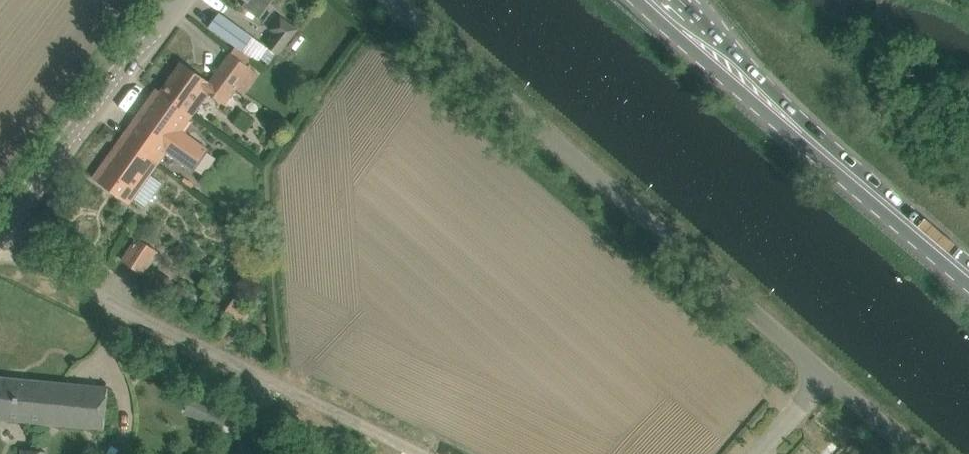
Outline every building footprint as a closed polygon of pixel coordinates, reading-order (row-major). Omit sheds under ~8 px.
[(247,1),(243,7),(259,18),(272,0),(245,0),(247,1)] [(244,50),(254,35),(219,12),(208,27),(244,50)] [(276,35),(268,46),(282,56),(300,28),(279,14),(269,30),(276,35)] [(225,105),(251,69),(252,68),(231,53),(210,82),(182,62),(162,92),(161,92),(180,105),(177,109),(191,119),(209,93),(225,105)] [(161,92),(162,92),(157,88),(122,137),(159,163),(167,152),(194,171),(209,150),(182,130),(191,119),(177,109),(180,105),(161,92)] [(122,137),(93,178),(130,204),(134,198),(145,206),(162,183),(151,175),(159,163),(122,137)] [(154,257),(158,252),(137,238),(134,243),(123,260),(143,273),(154,257)] [(104,429),(108,388),(0,377),(0,419),(104,429)] [(222,430),(227,417),(236,399),(200,382),(191,400),(185,413),(222,430)]
